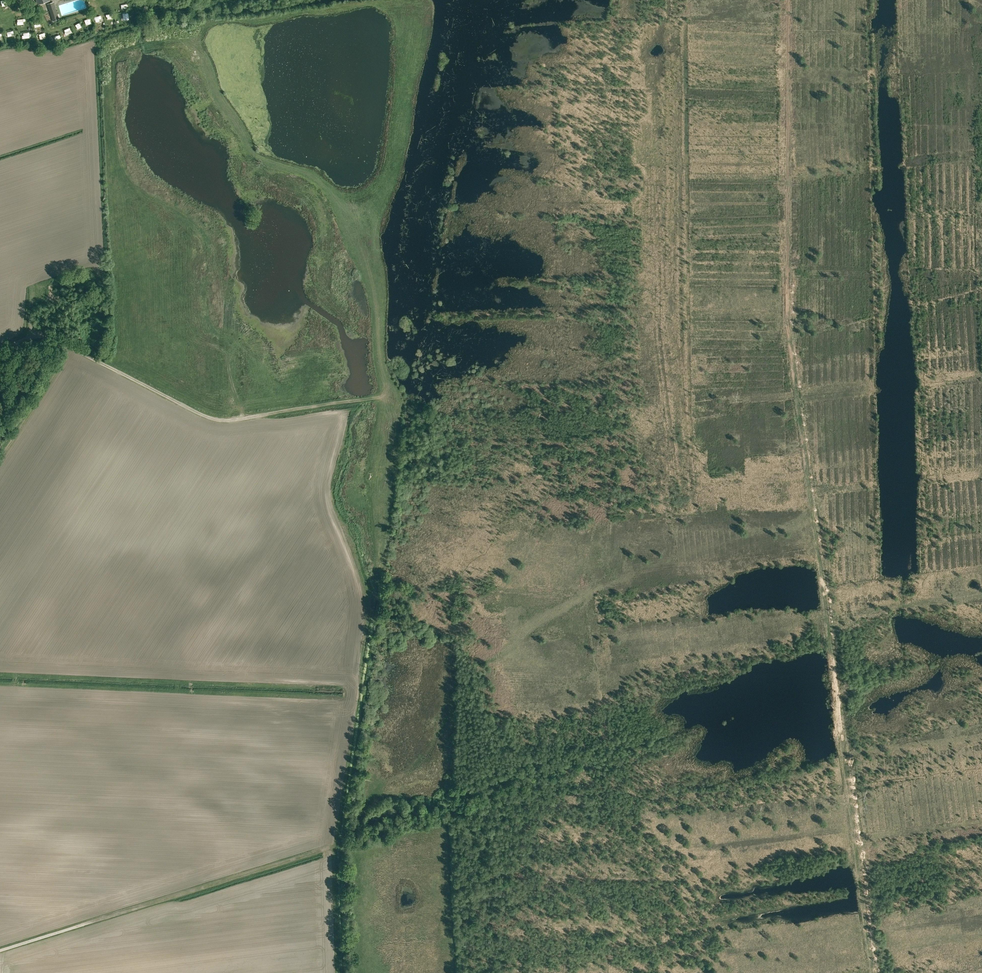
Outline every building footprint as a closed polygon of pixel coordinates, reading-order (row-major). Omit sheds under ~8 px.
[(54,3),(48,5),(53,22),(60,20),(54,3)]
